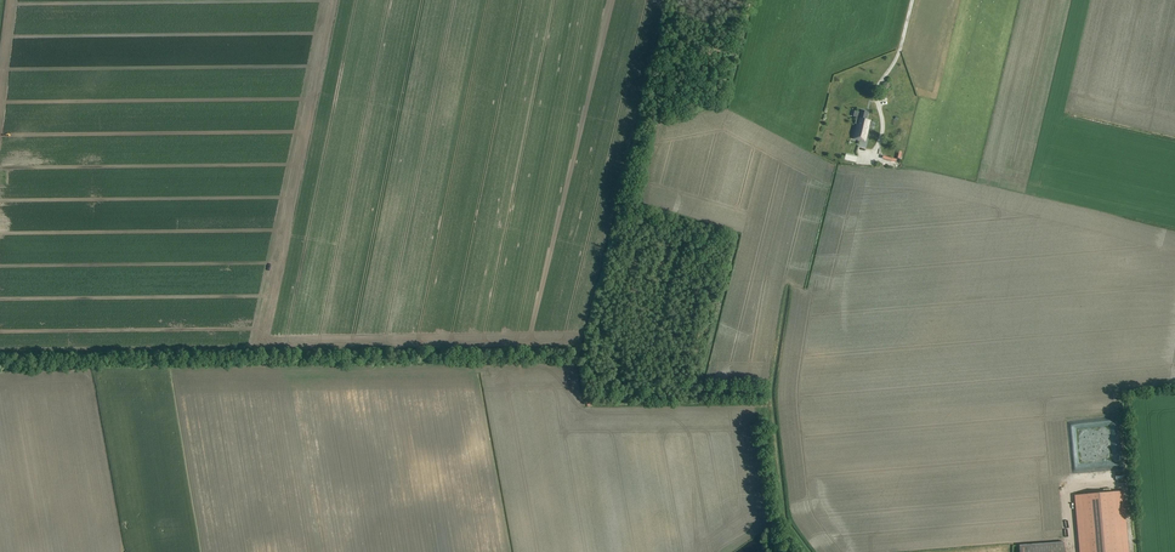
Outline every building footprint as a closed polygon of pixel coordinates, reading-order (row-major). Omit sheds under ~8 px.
[(853,140),(867,143),(872,121),(867,120),(868,113),(860,111),(858,116),(857,116),(856,120),(857,120),(853,140)] [(1124,491),(1075,495),(1080,551),(1129,551),(1124,491)] [(1065,542),(1020,545),(1020,551),(1066,551),(1065,542)]
